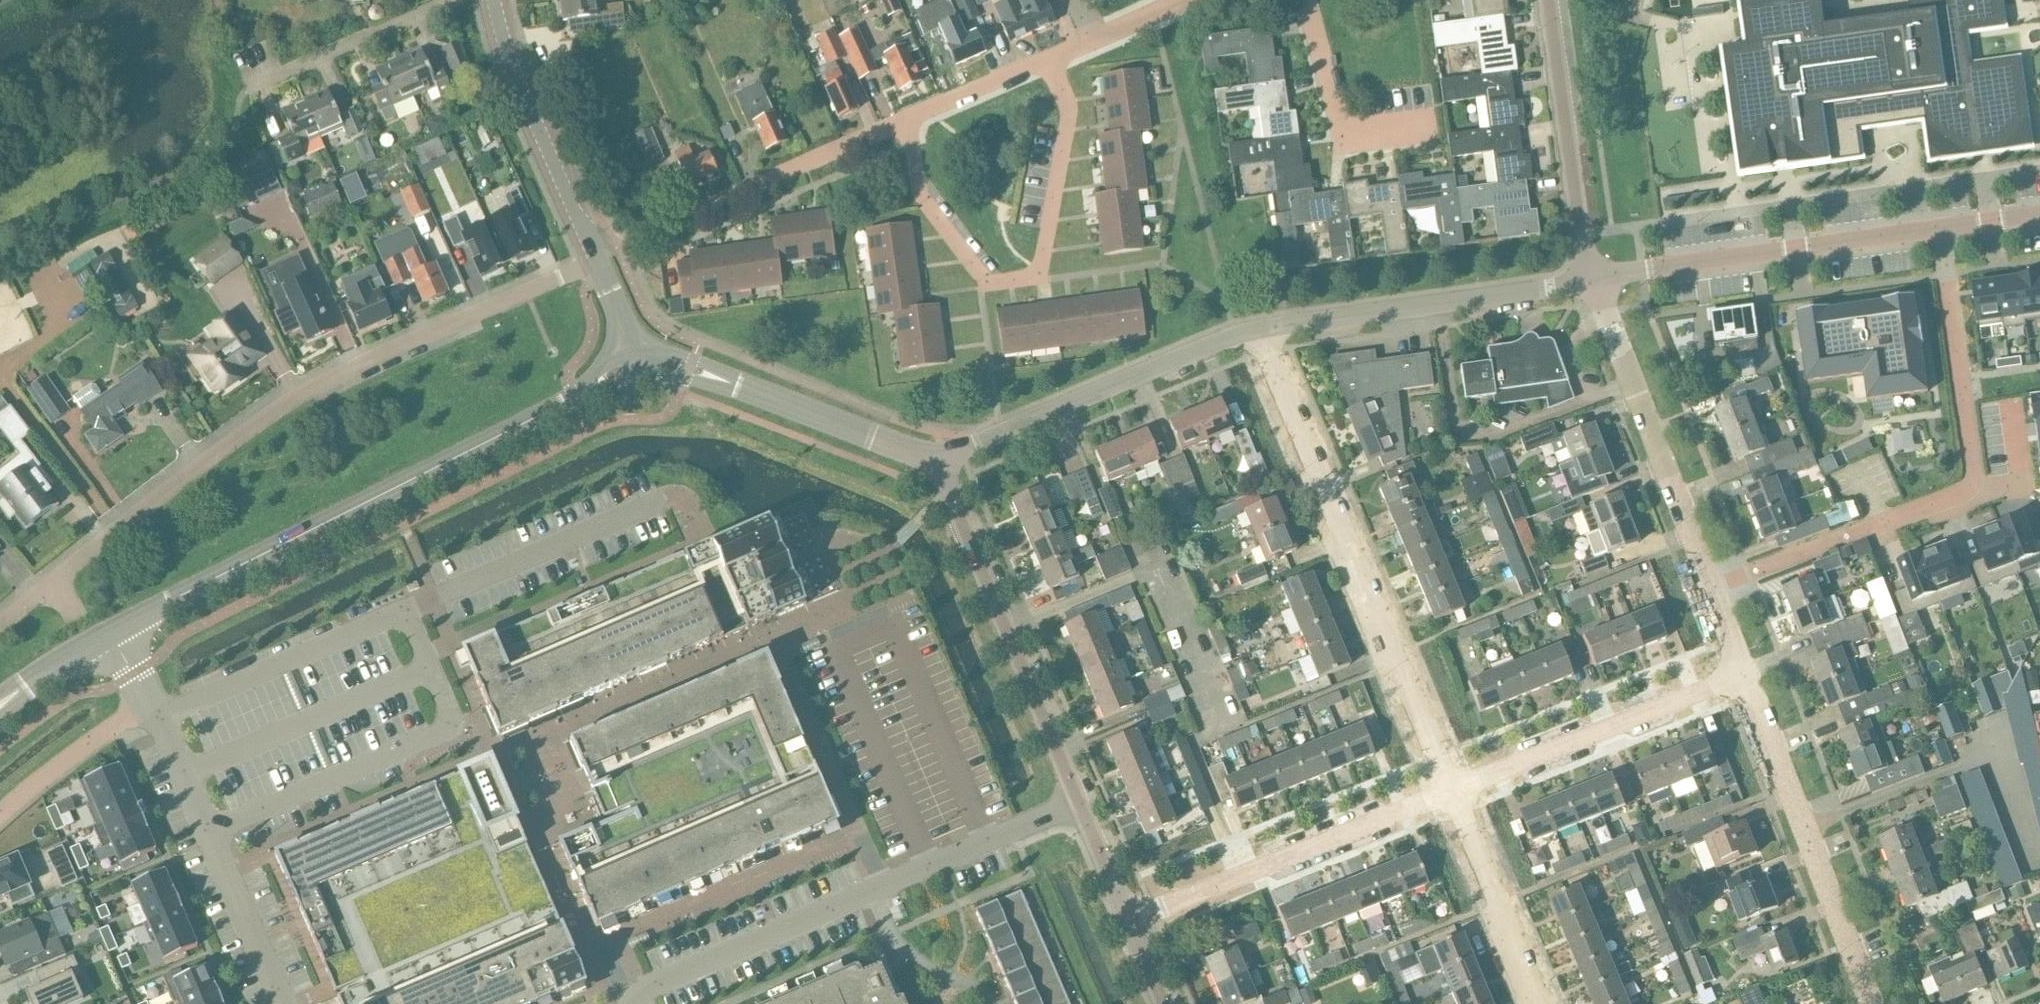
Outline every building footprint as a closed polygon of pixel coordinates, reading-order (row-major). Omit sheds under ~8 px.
[(594,0),(561,0),(564,21),(595,17),(596,29),(624,25),(622,4),(595,8),(594,0)] [(888,17),(900,11),(894,0),(880,0),(888,17)] [(965,23),(979,17),(971,0),(955,0),(965,23)] [(1033,32),(1018,0),(1011,0),(995,7),(1002,23),(1002,24),(1010,42),(1033,32)] [(1033,32),(1055,23),(1044,0),(1018,0),(1033,32)] [(1502,17),(1509,16),(1507,0),(1463,0),(1466,21),(1502,17)] [(1724,50),(1742,175),(1773,171),(1772,167),(1812,161),(1813,165),(1863,158),(1858,129),(1925,120),(1931,161),(1971,156),(1971,151),(1991,148),(1992,153),(2007,151),(2032,147),(2020,59),(1971,66),(1966,33),(2001,28),(1997,6),(2002,5),(2001,0),(1908,0),(1911,16),(1825,28),(1821,0),(1741,0),(1743,12),(1748,47),(1724,50)] [(1708,8),(1693,10),(1694,16),(1694,18),(1724,14),(1724,11),(1723,6),(1708,8)] [(1444,16),(1432,17),(1433,26),(1446,24),(1444,16)] [(1478,43),(1483,75),(1510,72),(1517,71),(1513,47),(1506,47),(1502,17),(1466,21),(1446,24),(1433,26),(1432,26),(1435,49),(1478,43)] [(940,28),(948,48),(956,66),(984,54),(975,32),(965,36),(957,20),(940,28)] [(1246,54),(1250,86),(1284,81),(1281,58),(1275,59),(1270,27),(1200,38),(1206,77),(1219,75),(1217,58),(1246,54)] [(834,30),(817,38),(830,65),(846,57),(834,30)] [(920,82),(912,63),(905,47),(903,47),(899,39),(886,45),(868,53),(857,30),(840,38),(860,80),(877,72),(873,63),(885,58),(900,91),(920,82)] [(235,41),(221,48),(224,55),(238,49),(235,41)] [(580,41),(571,43),(572,54),(582,53),(580,41)] [(474,78),(459,43),(443,50),(458,85),(474,78)] [(432,102),(441,98),(452,93),(442,70),(431,74),(421,50),(398,60),(414,97),(427,91),(432,102)] [(376,98),(384,117),(386,121),(397,117),(392,106),(414,97),(398,60),(376,70),(387,94),(376,98)] [(858,110),(850,91),(839,68),(826,75),(831,87),(826,89),(839,118),(858,110)] [(1107,106),(1145,101),(1141,72),(1103,77),(1105,93),(1110,94),(1112,105),(1107,106)] [(1510,72),(1483,75),(1440,81),(1443,104),(1486,98),(1490,130),(1517,127),(1524,126),(1521,101),(1514,102),(1510,72)] [(1265,141),(1299,136),(1295,112),(1289,113),(1284,81),(1250,86),(1214,91),(1218,113),(1260,107),(1265,141)] [(735,96),(741,108),(749,126),(754,124),(766,151),(787,141),(761,84),(735,96)] [(328,91),(305,101),(321,137),(343,127),(348,138),(359,133),(349,110),(338,115),(328,91)] [(321,137),(305,101),(283,110),(293,134),(279,140),(289,163),(303,157),(299,146),(321,137)] [(1116,134),(1139,131),(1149,130),(1145,101),(1107,106),(1110,122),(1114,122),(1116,134)] [(709,113),(716,129),(727,123),(721,109),(709,113)] [(730,125),(720,129),(720,131),(725,141),(735,137),(730,125)] [(1493,153),(1499,184),(1525,181),(1532,180),(1529,156),(1521,157),(1517,127),(1490,130),(1448,135),(1451,159),(1493,153)] [(636,135),(649,166),(664,160),(651,128),(636,135)] [(1108,165),(1142,160),(1139,131),(1116,134),(1100,136),(1102,152),(1106,153),(1108,165)] [(1275,162),(1279,193),(1313,189),(1309,165),(1303,166),(1299,136),(1265,141),(1228,146),(1231,168),(1275,162)] [(357,143),(363,162),(372,160),(365,140),(357,143)] [(675,153),(681,167),(689,185),(717,172),(709,153),(694,160),(688,147),(675,153)] [(638,156),(627,160),(632,171),(642,167),(638,156)] [(1096,196),(1134,191),(1146,189),(1142,160),(1108,165),(1104,165),(1106,181),(1111,182),(1112,194),(1096,196)] [(244,173),(229,179),(241,209),(257,202),(248,182),(244,173)] [(1464,246),(1461,224),(1456,190),(1455,178),(1454,175),(1423,179),(1422,173),(1399,176),(1403,211),(1435,206),(1441,249),(1464,246)] [(1367,181),(1344,184),(1349,218),(1380,214),(1386,257),(1409,253),(1403,211),(1399,176),(1398,177),(1398,183),(1368,188),(1367,181)] [(1455,178),(1456,190),(1476,187),(1474,176),(1455,178)] [(298,179),(286,184),(291,197),(304,192),(298,179)] [(1473,223),(1472,210),(1493,207),(1497,241),(1540,235),(1536,210),(1529,211),(1525,181),(1499,184),(1476,187),(1456,190),(1461,224),(1473,223)] [(419,184),(401,192),(412,218),(430,210),(419,184)] [(1355,261),(1349,218),(1344,184),(1343,184),(1344,191),(1314,195),(1313,189),(1279,193),(1271,195),(1282,271),(1301,269),(1295,226),(1325,222),(1332,264),(1355,261)] [(512,212),(488,222),(507,265),(517,261),(517,263),(534,255),(533,253),(534,253),(519,218),(529,214),(518,189),(504,195),(512,212)] [(1138,220),(1134,191),(1096,196),(1098,212),(1103,212),(1104,224),(1100,225),(1138,220)] [(1712,192),(1663,199),(1664,207),(1714,200),(1712,192)] [(323,226),(312,199),(295,206),(306,233),(323,226)] [(1155,206),(1144,208),(1146,219),(1156,218),(1155,206)] [(834,254),(831,232),(828,212),(827,212),(828,217),(814,219),(813,214),(799,216),(800,221),(806,258),(834,254)] [(457,217),(443,223),(454,247),(465,243),(480,277),(481,276),(482,279),(498,271),(497,269),(507,265),(488,222),(464,233),(457,217)] [(771,220),(775,247),(778,262),(806,258),(800,221),(786,223),(785,218),(771,220)] [(1142,249),(1138,220),(1100,225),(1102,241),(1107,241),(1108,253),(1104,254),(1105,255),(1142,249)] [(128,225),(127,236),(137,237),(137,234),(139,234),(140,226),(128,225)] [(871,259),(909,253),(907,239),(912,239),(910,225),(867,231),(871,259)] [(226,240),(196,261),(212,285),(242,263),(226,240)] [(413,278),(424,303),(434,298),(437,301),(444,298),(444,294),(448,292),(436,264),(426,269),(418,250),(417,251),(413,243),(410,242),(402,245),(400,249),(403,256),(385,264),(395,287),(413,278)] [(740,252),(746,290),(753,289),(753,284),(764,282),(765,287),(781,285),(778,262),(775,247),(761,249),(760,244),(746,246),(747,251),(740,252)] [(719,255),(712,256),(718,294),(725,293),(725,287),(736,286),(737,291),(746,290),(740,252),(733,253),(732,248),(718,250),(719,255)] [(92,250),(67,267),(73,275),(90,264),(90,262),(97,258),(92,250)] [(718,294),(712,256),(705,257),(704,252),(690,254),(691,261),(677,263),(682,299),(697,296),(697,291),(708,290),(709,295),(718,294)] [(90,264),(120,319),(138,309),(108,253),(97,258),(90,262),(90,264)] [(871,259),(875,286),(913,281),(911,267),(916,267),(914,253),(909,253),(871,259)] [(2019,278),(2026,321),(2027,321),(2039,319),(2039,275),(2019,278)] [(344,294),(352,313),(360,331),(390,318),(379,293),(386,290),(381,278),(344,294)] [(2019,278),(1998,281),(2004,324),(2003,325),(2003,330),(2028,326),(2027,321),(2026,321),(2019,278)] [(875,286),(877,299),(879,316),(900,313),(917,309),(915,295),(920,294),(918,280),(913,281),(875,286)] [(1998,281),(1974,285),(1981,328),(2003,325),(2004,324),(1998,281)] [(1110,301),(1116,334),(1127,333),(1128,338),(1144,335),(1138,292),(1137,292),(1138,297),(1124,299),(1123,294),(1109,296),(1110,301)] [(1831,307),(1798,311),(1807,383),(1865,375),(1868,400),(1929,392),(1923,343),(1924,343),(1921,320),(1919,320),(1916,295),(1884,300),(1884,302),(1831,309),(1831,307)] [(323,296),(303,306),(322,350),(343,341),(342,339),(328,309),(323,296)] [(1081,300),(1082,305),(1088,338),(1099,336),(1100,341),(1116,339),(1115,334),(1116,334),(1110,301),(1096,303),(1095,298),(1081,300)] [(1088,338),(1082,305),(1068,307),(1067,302),(1053,304),(1054,309),(1060,342),(1071,340),(1072,345),(1088,343),(1088,338)] [(897,325),(899,340),(937,335),(935,321),(940,320),(938,306),(917,309),(900,313),(902,324),(897,325)] [(1025,308),(1026,313),(1032,346),(1043,344),(1044,349),(1060,347),(1060,342),(1054,309),(1040,311),(1039,306),(1025,308)] [(1732,343),(1734,354),(1753,352),(1759,351),(1757,339),(1759,339),(1758,327),(1755,307),(1711,313),(1716,345),(1732,343)] [(1032,346),(1026,313),(1012,315),(1011,310),(998,312),(1004,355),(1005,355),(1004,350),(1016,348),(1016,353),(1033,351),(1032,346)] [(219,389),(221,393),(242,378),(238,372),(263,355),(234,314),(210,330),(217,340),(198,353),(211,372),(204,377),(215,392),(219,389)] [(126,332),(125,338),(128,342),(134,343),(138,340),(140,335),(136,330),(131,329),(126,332)] [(937,335),(899,340),(899,341),(904,341),(905,352),(900,353),(903,369),(946,363),(946,362),(941,363),(939,349),(944,348),(942,334),(937,335)] [(1489,363),(1494,396),(1495,404),(1547,397),(1551,407),(1573,399),(1566,381),(1567,381),(1554,346),(1545,341),(1538,342),(1537,339),(1536,337),(1534,336),(1532,335),(1529,335),(1527,338),(1524,338),(1524,343),(1487,349),(1489,363)] [(1330,361),(1351,410),(1376,399),(1377,401),(1403,391),(1434,386),(1429,356),(1375,364),(1374,352),(1332,358),(1330,361)] [(2021,357),(2009,359),(2010,368),(2022,367),(2021,357)] [(2009,359),(1996,361),(1997,370),(2010,368),(2009,359)] [(91,385),(73,398),(82,411),(95,430),(86,436),(98,454),(123,437),(114,424),(116,423),(115,421),(125,415),(124,412),(137,402),(139,406),(161,391),(142,363),(119,379),(120,384),(100,398),(100,391),(96,386),(91,385)] [(1465,400),(1494,396),(1489,363),(1460,367),(1465,400)] [(28,391),(51,425),(71,412),(48,378),(28,391)] [(1716,412),(1726,437),(1757,425),(1751,411),(1755,409),(1751,399),(1774,391),(1769,378),(1747,386),(1746,383),(1722,392),(1727,407),(1716,412)] [(2031,398),(2035,425),(2036,425),(2036,424),(2039,423),(2039,397),(2031,398)] [(1376,399),(1351,410),(1347,412),(1368,462),(1379,458),(1383,467),(1400,460),(1396,450),(1377,401),(1376,399)] [(1221,400),(1196,410),(1208,441),(1233,431),(1221,400)] [(15,446),(30,434),(11,409),(0,418),(0,427),(15,446)] [(1208,441),(1196,410),(1169,422),(1181,452),(1208,441)] [(1602,449),(1593,426),(1576,433),(1575,429),(1557,436),(1552,424),(1519,437),(1525,452),(1550,443),(1559,466),(1571,461),(1602,449)] [(1751,473),(1798,454),(1792,438),(1766,449),(1757,425),(1726,437),(1736,461),(1745,458),(1751,473)] [(1894,453),(1919,446),(1915,428),(1889,435),(1894,453)] [(1251,476),(1263,471),(1246,430),(1234,434),(1251,476)] [(1122,441),(1135,472),(1160,462),(1147,431),(1122,441)] [(1869,440),(1843,451),(1848,462),(1874,451),(1869,440)] [(1095,452),(1103,471),(1108,483),(1135,472),(1122,441),(1095,452)] [(1495,447),(1484,451),(1484,452),(1488,462),(1496,482),(1511,476),(1503,456),(1499,458),(1495,447)] [(1602,449),(1571,461),(1581,486),(1612,474),(1602,449)] [(1747,491),(1757,516),(1787,504),(1778,480),(1818,465),(1812,450),(1799,455),(1798,454),(1751,473),(1756,487),(1747,491)] [(54,507),(45,495),(50,492),(39,478),(45,474),(28,451),(16,460),(23,468),(0,486),(0,489),(7,498),(0,504),(0,505),(10,518),(18,512),(29,526),(54,507)] [(1472,476),(1484,471),(1477,454),(1465,459),(1472,476)] [(1184,455),(1172,460),(1183,486),(1188,501),(1200,496),(1184,455)] [(1183,486),(1172,460),(1160,465),(1171,492),(1183,486)] [(1379,489),(1388,511),(1418,498),(1409,477),(1417,474),(1412,462),(1385,473),(1390,484),(1379,489)] [(1085,470),(1073,475),(1084,501),(1096,497),(1085,470)] [(1484,471),(1472,476),(1481,498),(1493,492),(1484,471)] [(1062,480),(1072,506),(1084,501),(1073,475),(1062,480)] [(1515,484),(1499,490),(1514,525),(1524,520),(1529,518),(1515,484)] [(1554,494),(1558,505),(1580,498),(1576,486),(1554,494)] [(1110,520),(1121,516),(1109,487),(1098,491),(1110,520)] [(1021,523),(1051,510),(1041,488),(1012,501),(1021,523)] [(1493,492),(1481,498),(1491,521),(1503,516),(1493,492)] [(1257,493),(1238,501),(1210,513),(1215,525),(1245,513),(1255,537),(1285,524),(1275,499),(1261,505),(1257,493)] [(1581,512),(1589,534),(1629,519),(1620,495),(1588,507),(1584,509),(1580,498),(1558,505),(1563,518),(1581,512)] [(1418,498),(1388,511),(1397,533),(1428,521),(1438,517),(1433,504),(1423,509),(1418,498)] [(1787,504),(1757,516),(1766,541),(1775,537),(1780,548),(1829,529),(1825,517),(1796,528),(1787,504)] [(1194,509),(1180,515),(1182,520),(1196,514),(1194,509)] [(1021,523),(1030,545),(1060,532),(1051,510),(1021,523)] [(1999,524),(2018,574),(2039,566),(2039,539),(2034,541),(2024,514),(1999,524)] [(1503,516),(1491,521),(1499,542),(1512,537),(1503,516)] [(462,650),(499,737),(806,605),(769,518),(462,650)] [(1638,543),(1629,519),(1589,534),(1589,536),(1585,537),(1593,558),(1580,563),(1585,576),(1607,568),(1602,556),(1607,555),(1638,543)] [(1524,520),(1514,525),(1528,558),(1538,554),(1524,520)] [(1397,533),(1406,555),(1437,542),(1428,521),(1397,533)] [(1296,550),(1285,524),(1255,537),(1266,563),(1274,560),(1275,561),(1278,560),(1277,558),(1296,550)] [(1983,561),(1973,565),(1982,588),(2018,574),(1999,524),(1973,533),(1983,561)] [(1030,545),(1039,567),(1069,554),(1060,532),(1030,545)] [(1512,537),(1499,542),(1509,564),(1521,559),(1512,537)] [(1437,542),(1406,555),(1416,577),(1446,565),(1437,542)] [(1947,543),(1921,553),(1942,603),(1978,590),(1969,566),(1958,570),(1947,543)] [(1091,546),(1069,555),(1069,554),(1039,567),(1049,590),(1079,578),(1074,566),(1095,557),(1091,546)] [(1096,558),(1100,570),(1126,559),(1121,547),(1096,558)] [(1850,547),(1839,552),(1843,561),(1854,557),(1850,547)] [(1906,590),(1895,594),(1904,618),(1942,603),(1921,553),(1896,563),(1906,590)] [(1785,590),(1794,613),(1824,601),(1819,589),(1831,584),(1826,573),(1844,566),(1839,554),(1814,564),(1819,577),(1785,590)] [(1100,570),(1105,581),(1131,570),(1126,559),(1100,570)] [(1509,564),(1517,584),(1523,597),(1535,592),(1529,578),(1521,559),(1509,564)] [(1262,564),(1236,575),(1237,576),(1241,586),(1243,592),(1256,587),(1269,581),(1267,576),(1262,564)] [(1416,577),(1425,599),(1455,587),(1446,565),(1416,577)] [(1638,567),(1614,577),(1617,585),(1641,576),(1638,567)] [(1311,574),(1281,587),(1291,610),(1321,597),(1311,574)] [(1617,585),(1614,577),(1591,586),(1594,595),(1617,585)] [(1884,578),(1867,585),(1881,620),(1897,614),(1884,578)] [(1130,586),(1107,596),(1112,608),(1135,598),(1130,586)] [(1594,595),(1591,586),(1566,596),(1570,604),(1594,595)] [(1455,587),(1425,599),(1434,621),(1464,609),(1455,587)] [(1330,620),(1321,597),(1291,610),(1277,616),(1281,624),(1295,619),(1301,632),(1330,620)] [(1812,632),(1817,645),(1867,626),(1863,614),(1846,621),(1841,609),(1837,597),(1824,601),(1794,613),(1803,636),(1812,632)] [(1533,600),(1518,607),(1522,618),(1538,612),(1533,600)] [(1138,605),(1130,608),(1136,624),(1144,620),(1138,605)] [(1507,625),(1522,618),(1518,607),(1503,613),(1507,625)] [(1630,618),(1642,648),(1666,639),(1654,608),(1630,618)] [(1074,650),(1104,637),(1094,614),(1064,626),(1074,650)] [(1896,615),(1881,622),(1885,632),(1900,626),(1896,615)] [(1642,648),(1630,618),(1607,627),(1619,658),(1642,648)] [(1472,626),(1476,635),(1492,629),(1488,619),(1472,626)] [(1330,620),(1301,632),(1310,655),(1340,643),(1330,620)] [(1135,625),(1144,648),(1154,643),(1144,621),(1135,625)] [(1214,642),(1224,638),(1217,623),(1208,627),(1214,642)] [(1476,635),(1472,626),(1457,632),(1461,642),(1476,635)] [(1867,626),(1817,645),(1822,658),(1813,662),(1822,686),(1852,675),(1858,672),(1853,659),(1859,657),(1854,644),(1872,638),(1867,626)] [(1607,627),(1583,637),(1595,667),(1619,658),(1607,627)] [(1083,672),(1113,659),(1104,637),(1074,650),(1083,672)] [(1214,642),(1220,657),(1230,653),(1224,638),(1214,642)] [(1154,643),(1144,648),(1154,671),(1163,667),(1154,643)] [(1340,643),(1310,655),(1314,664),(1320,678),(1350,666),(1340,643)] [(1572,676),(1560,646),(1537,655),(1549,685),(1572,676)] [(1526,694),(1549,685),(1537,655),(1514,664),(1526,694)] [(607,823),(560,844),(597,928),(601,926),(765,856),(764,854),(780,847),(780,849),(839,824),(772,668),(766,656),(599,728),(599,727),(569,740),(582,769),(604,819),(605,819),(607,823)] [(1093,695),(1123,683),(1113,659),(1083,672),(1093,695)] [(1243,665),(1239,667),(1240,667),(1246,681),(1259,676),(1253,661),(1243,665)] [(1503,704),(1526,694),(1514,664),(1491,674),(1503,704)] [(1238,670),(1237,668),(1227,673),(1233,688),(1244,684),(1238,670)] [(2004,695),(2007,706),(2029,701),(2027,693),(2026,689),(2021,668),(2008,694),(2004,695)] [(2038,671),(2026,672),(2028,691),(2039,690),(2038,671)] [(1840,704),(1845,718),(1896,697),(1891,686),(1867,695),(1862,685),(1858,672),(1852,675),(1822,686),(1830,708),(1840,704)] [(1480,713),(1503,704),(1491,674),(1468,683),(1480,713)] [(1259,695),(1253,680),(1244,684),(1233,688),(1239,703),(1259,695)] [(1903,681),(1891,686),(1896,697),(1908,693),(1903,681)] [(1123,683),(1093,695),(1103,720),(1133,707),(1123,683)] [(1361,690),(1358,683),(1324,697),(1328,708),(1352,699),(1358,715),(1368,711),(1360,690),(1361,690)] [(1840,734),(1849,757),(1887,743),(1878,719),(1917,703),(1913,691),(1908,693),(1896,697),(1845,718),(1850,731),(1840,734)] [(2027,693),(2029,701),(2031,706),(2039,705),(2039,691),(2027,693)] [(1143,702),(1148,713),(1171,704),(1166,692),(1143,702)] [(1324,697),(1301,707),(1305,718),(1328,708),(1324,697)] [(1936,709),(1933,699),(1922,702),(1930,727),(1941,724),(1936,709)] [(2029,701),(2007,706),(2010,718),(2032,712),(2031,706),(2029,701)] [(1936,709),(1941,724),(1947,740),(1964,733),(1953,703),(1936,709)] [(1171,704),(1148,713),(1152,725),(1176,715),(1171,704)] [(1282,727),(1298,721),(1293,710),(1278,716),(1282,727)] [(2010,718),(2013,730),(2035,724),(2032,712),(2010,718)] [(1282,727),(1278,716),(1262,722),(1267,733),(1282,727)] [(2035,724),(2013,730),(2015,741),(2038,736),(2035,724)] [(1362,725),(1339,734),(1351,764),(1374,755),(1362,725)] [(1249,731),(1233,737),(1237,746),(1260,736),(1257,728),(1249,731)] [(1116,766),(1146,754),(1136,730),(1107,743),(1116,766)] [(1328,774),(1351,764),(1339,734),(1316,744),(1328,774)] [(2018,753),(2039,748),(2039,743),(2039,738),(2038,736),(2015,741),(2018,753)] [(1237,746),(1233,737),(1218,743),(1221,752),(1237,746)] [(1184,765),(1194,761),(1185,738),(1175,742),(1184,765)] [(1683,748),(1695,778),(1719,769),(1707,738),(1683,748)] [(1896,765),(1887,743),(1849,757),(1858,780),(1866,777),(1872,794),(1925,773),(1919,756),(1896,765)] [(1316,744),(1293,753),(1305,783),(1328,774),(1316,744)] [(1683,748),(1659,757),(1671,788),(1695,778),(1683,748)] [(2018,753),(2021,765),(2024,764),(2039,760),(2039,748),(2018,753)] [(1282,792),(1305,783),(1293,753),(1270,762),(1282,792)] [(1116,766),(1126,789),(1156,777),(1146,754),(1116,766)] [(1648,797),(1671,788),(1659,757),(1635,767),(1648,797)] [(2027,776),(2039,772),(2039,760),(2024,764),(2027,776)] [(1184,765),(1194,788),(1204,783),(1194,761),(1184,765)] [(1259,802),(1282,792),(1270,762),(1247,772),(1259,802)] [(1208,769),(1214,784),(1222,802),(1231,799),(1236,811),(1259,802),(1247,772),(1229,779),(1223,763),(1208,769)] [(87,805),(128,787),(119,765),(79,783),(89,804),(86,805),(87,805)] [(478,768),(478,767),(296,845),(275,853),(284,874),(285,874),(336,993),(341,990),(343,995),(338,997),(338,998),(341,1003),(540,1003),(586,984),(496,775),(495,775),(478,768)] [(1961,778),(1965,789),(1984,782),(1979,771),(1961,778)] [(2027,776),(2030,787),(2039,785),(2039,772),(2027,776)] [(1614,775),(1591,785),(1603,815),(1626,805),(1614,775)] [(1126,789),(1136,813),(1166,800),(1156,777),(1126,789)] [(1936,808),(1937,808),(1941,819),(1966,809),(1954,778),(1931,787),(1933,792),(1932,795),(1936,808)] [(1965,789),(1969,800),(1988,793),(1984,782),(1965,789)] [(1204,783),(1194,788),(1192,788),(1202,812),(1214,807),(1204,783)] [(1603,815),(1591,785),(1568,794),(1580,824),(1603,815)] [(2030,787),(2033,798),(2039,796),(2039,785),(2030,787)] [(96,826),(139,808),(138,807),(137,807),(128,787),(87,805),(96,826)] [(1969,800),(1973,811),(1992,804),(1988,793),(1969,800)] [(1580,824),(1568,794),(1545,803),(1557,833),(1580,824)] [(1706,806),(1710,814),(1733,805),(1730,796),(1706,806)] [(1166,800),(1136,813),(1146,836),(1175,824),(1166,800)] [(1557,833),(1545,803),(1522,812),(1524,819),(1529,833),(1534,843),(1557,833)] [(1996,815),(1992,804),(1973,811),(1978,822),(1996,815)] [(51,820),(60,816),(56,806),(47,810),(51,820)] [(1706,806),(1682,815),(1686,824),(1710,814),(1706,806)] [(112,845),(148,829),(139,808),(96,826),(96,827),(103,824),(112,845)] [(1686,824),(1682,815),(1658,825),(1662,833),(1686,824)] [(1978,822),(1982,833),(2001,826),(1996,815),(1978,822)] [(60,816),(51,820),(56,831),(65,827),(60,816)] [(1683,833),(1688,847),(1706,840),(1717,869),(1757,853),(1746,824),(1722,833),(1717,821),(1722,819),(1722,818),(1683,833)] [(1524,819),(1514,823),(1520,837),(1529,833),(1524,819)] [(1645,821),(1632,826),(1638,842),(1641,849),(1655,844),(1645,821)] [(1971,821),(1951,830),(1955,839),(1974,830),(1971,821)] [(1982,833),(1986,844),(2005,837),(2001,826),(1982,833)] [(1881,839),(1890,863),(1921,851),(1912,827),(1881,839)] [(148,829),(112,845),(121,866),(156,851),(147,830),(148,830),(148,829)] [(1629,835),(1613,841),(1617,851),(1632,845),(1629,835)] [(1986,844),(1991,855),(2009,848),(2005,837),(1986,844)] [(1946,840),(1932,846),(1936,856),(1959,847),(1956,839),(1947,843),(1946,840)] [(1598,848),(1602,857),(1617,851),(1613,841),(1598,848)] [(41,853),(56,890),(75,882),(60,845),(41,853)] [(75,860),(84,856),(79,845),(70,849),(75,860)] [(1991,855),(1995,866),(2014,859),(2009,848),(1991,855)] [(1929,873),(1921,851),(1890,863),(1899,885),(1929,873)] [(1634,853),(1623,858),(1622,858),(1627,868),(1638,864),(1634,853)] [(1583,854),(1568,860),(1572,870),(1587,863),(1583,854)] [(1416,855),(1393,864),(1405,894),(1428,885),(1416,855)] [(1539,855),(1529,859),(1537,880),(1548,876),(1539,855)] [(84,856),(75,860),(80,871),(89,867),(84,856)] [(0,866),(0,899),(8,895),(13,905),(33,896),(16,858),(0,866)] [(1627,868),(1622,858),(1609,864),(1613,875),(1627,868)] [(1995,866),(1999,878),(2018,870),(2014,859),(1995,866)] [(1557,876),(1572,870),(1568,860),(1553,866),(1557,876)] [(1393,864),(1370,874),(1382,904),(1405,894),(1393,864)] [(1638,864),(1627,868),(1631,874),(1637,889),(1647,885),(1641,870),(1638,864)] [(131,885),(140,904),(174,889),(172,889),(164,870),(131,885)] [(2003,889),(2022,882),(2018,870),(1999,878),(2003,889)] [(1724,872),(1707,879),(1709,886),(1727,878),(1724,872)] [(1919,904),(1925,919),(1933,916),(1966,902),(1973,898),(1966,882),(1938,894),(1929,873),(1899,885),(1908,908),(1919,904)] [(1370,874),(1347,883),(1359,913),(1382,904),(1370,874)] [(1628,874),(1615,879),(1621,895),(1635,889),(1628,874)] [(1749,874),(1731,881),(1727,882),(1732,893),(1729,894),(1739,923),(1779,907),(1768,879),(1756,884),(1756,883),(1753,884),(1749,874)] [(1359,913),(1347,883),(1324,892),(1336,922),(1359,913)] [(1647,912),(1656,908),(1647,885),(1637,889),(1647,912)] [(2021,885),(2010,890),(2015,903),(2027,898),(2021,885)] [(1551,898),(1560,921),(1590,909),(1580,886),(1551,898)] [(182,908),(174,889),(140,904),(147,922),(143,924),(144,925),(182,908)] [(1971,915),(1995,905),(2006,901),(2001,890),(1974,901),(1973,898),(1966,902),(1971,915)] [(975,911),(985,934),(1030,914),(1020,892),(975,911)] [(1324,892),(1301,901),(1313,931),(1336,922),(1324,892)] [(1678,895),(1665,901),(1668,908),(1681,902),(1678,895)] [(1313,931),(1301,901),(1278,911),(1290,941),(1313,931)] [(2039,904),(2027,909),(2038,936),(2039,935),(2039,906),(2039,904)] [(107,918),(102,907),(96,910),(101,920),(107,918)] [(152,944),(189,928),(181,910),(182,909),(182,908),(144,925),(144,926),(152,944)] [(1648,938),(1656,935),(1666,931),(1656,908),(1647,912),(1639,915),(1648,938)] [(1560,921),(1570,944),(1600,932),(1590,909),(1560,921)] [(0,932),(0,958),(11,980),(66,955),(47,912),(0,932)] [(1040,937),(1030,914),(985,934),(995,956),(1040,937)] [(1415,921),(1419,932),(1434,925),(1430,915),(1415,921)] [(1947,949),(1943,940),(1933,916),(1925,919),(1911,925),(1921,949),(1930,946),(1934,955),(1947,949)] [(1404,938),(1419,932),(1415,921),(1400,927),(1404,938)] [(1238,945),(1261,936),(1256,923),(1233,932),(1238,945)] [(1690,925),(1677,931),(1685,951),(1698,945),(1690,925)] [(1954,934),(1962,953),(1950,958),(1966,994),(1988,985),(1974,952),(1985,948),(1976,925),(1954,934)] [(104,942),(113,938),(108,927),(99,931),(99,932),(103,940),(104,942)] [(189,928),(152,944),(156,943),(165,961),(198,947),(189,928)] [(1761,929),(1743,936),(1734,940),(1742,961),(1765,952),(1773,972),(1800,962),(1788,931),(1766,940),(1761,929)] [(1988,953),(1992,961),(1999,980),(2029,967),(2018,941),(2017,941),(2012,929),(1998,935),(2003,947),(1988,953)] [(1666,931),(1656,935),(1662,950),(1658,951),(1661,959),(1675,953),(1666,931)] [(99,932),(88,936),(91,945),(103,940),(99,932)] [(1374,950),(1390,944),(1385,932),(1369,939),(1374,950)] [(1570,944),(1579,967),(1609,954),(1600,932),(1570,944)] [(1442,971),(1472,958),(1463,934),(1415,954),(1420,965),(1426,978),(1442,971)] [(1040,937),(995,956),(1004,978),(1049,959),(1040,937)] [(113,938),(104,942),(109,953),(118,949),(113,938)] [(1374,950),(1369,939),(1354,945),(1359,956),(1374,950)] [(1282,949),(1290,968),(1300,964),(1292,945),(1282,949)] [(1380,956),(1394,990),(1404,987),(1394,963),(1396,962),(1405,959),(1400,947),(1380,956)] [(1205,962),(1216,987),(1246,974),(1236,950),(1205,962)] [(1702,998),(1704,1003),(1715,1003),(1719,1002),(1716,995),(1706,998),(1706,996),(1702,986),(1715,981),(1706,957),(1702,958),(1699,950),(1685,955),(1702,998)] [(1328,968),(1344,962),(1339,951),(1324,957),(1328,968)] [(1669,966),(1675,981),(1685,977),(1675,953),(1661,959),(1648,965),(1650,970),(1663,964),(1664,968),(1669,966)] [(127,954),(117,958),(122,969),(131,965),(127,954)] [(1405,959),(1396,962),(1401,973),(1420,965),(1415,954),(1414,954),(1405,959)] [(1589,990),(1619,977),(1628,973),(1625,965),(1615,969),(1609,954),(1579,967),(1589,990)] [(25,993),(30,1003),(72,1003),(83,999),(75,980),(82,977),(73,956),(35,973),(41,986),(25,993)] [(1328,968),(1324,957),(1308,964),(1313,974),(1328,968)] [(1482,981),(1472,958),(1442,971),(1452,994),(1482,981)] [(1944,1003),(1966,994),(1950,958),(1928,967),(1944,1003)] [(1014,1001),(1059,981),(1049,959),(1004,978),(1014,1001)] [(1373,959),(1358,965),(1367,988),(1382,981),(1373,959)] [(783,1003),(903,1003),(885,960),(783,1003)] [(181,1000),(215,985),(214,985),(206,966),(173,981),(181,1000)] [(1246,974),(1216,987),(1223,1003),(1245,1003),(1256,999),(1246,974)] [(1595,1003),(1620,1003),(1628,1000),(1619,977),(1589,990),(1595,1003)] [(1685,977),(1675,981),(1681,996),(1691,992),(1685,977)] [(1014,1001),(1015,1003),(1067,1003),(1068,1003),(1059,981),(1014,1001)] [(1482,981),(1452,994),(1456,1003),(1492,1003),(1482,981)] [(215,985),(181,1000),(177,1002),(178,1003),(223,1003),(215,985)] [(1311,987),(1299,992),(1304,1003),(1314,1003),(1317,1003),(1311,987)] [(1394,990),(1400,1003),(1411,1003),(1404,987),(1394,990)] [(1759,987),(1739,996),(1743,1003),(1766,1003),(1759,987)] [(1285,992),(1262,1001),(1263,1003),(1291,1003),(1285,992)]
